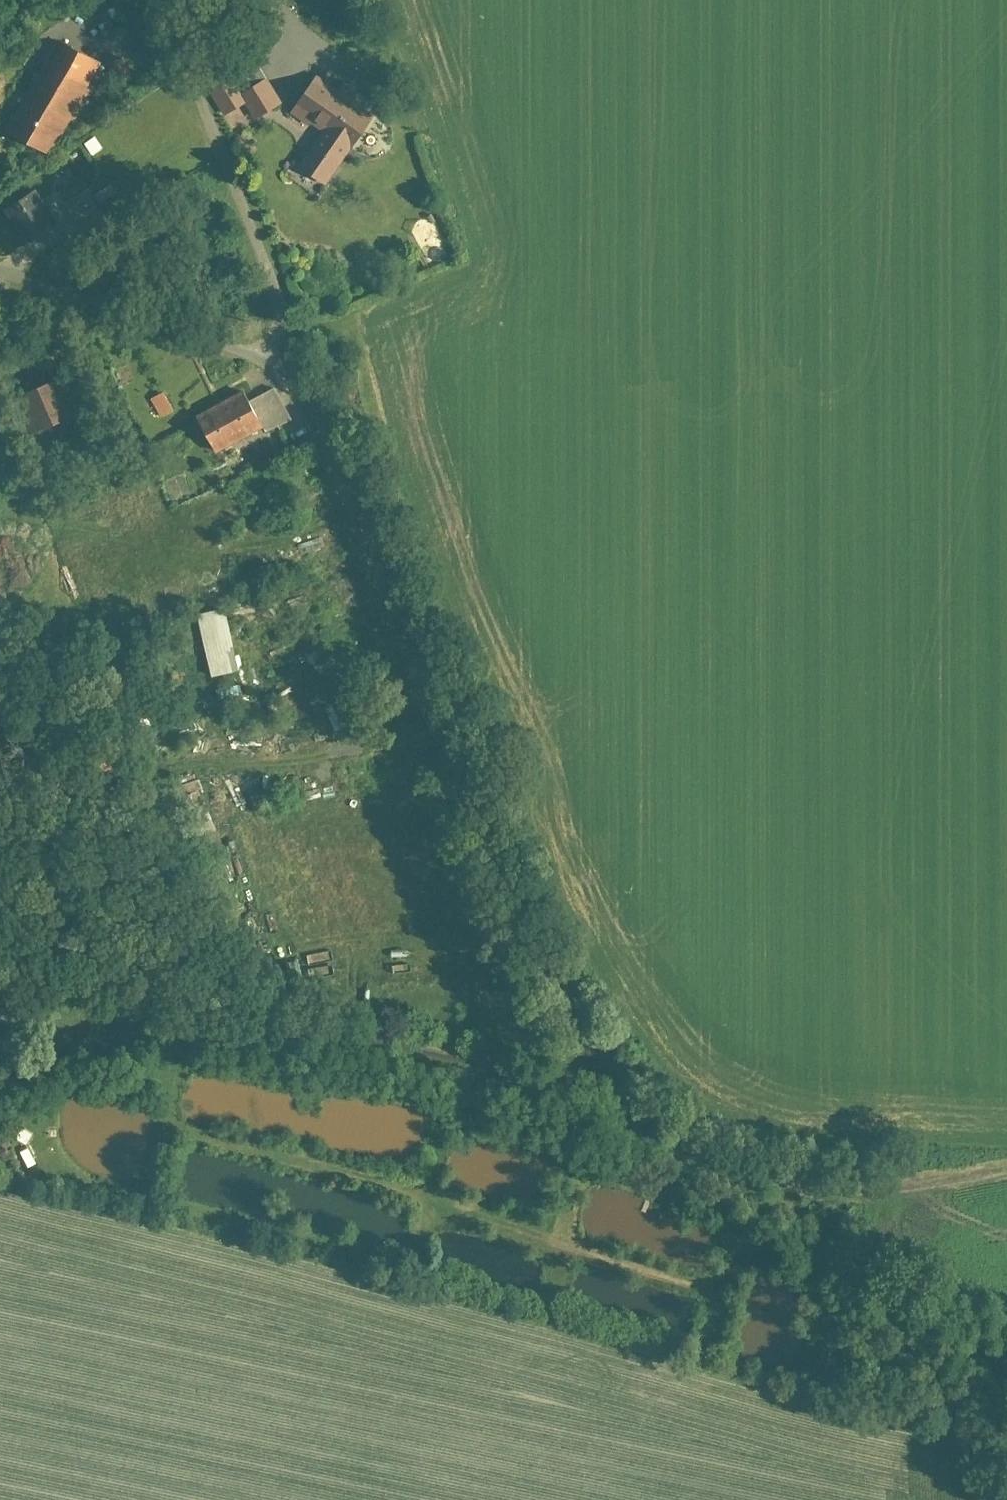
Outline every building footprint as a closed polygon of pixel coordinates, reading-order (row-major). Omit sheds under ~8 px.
[(57,39),(8,135),(59,161),(108,65),(57,39)] [(326,135),(298,174),(331,197),(372,140),(388,117),(330,76),(301,117),(326,135)] [(238,122),(253,112),(263,127),(281,114),(262,86),(249,95),(237,79),(218,92),(238,122)] [(34,196),(10,211),(30,245),(54,230),(34,196)] [(53,379),(3,403),(25,448),(75,425),(53,379)] [(146,402),(156,422),(176,412),(166,392),(146,402)] [(200,417),(216,455),(274,430),(257,392),(200,417)]
